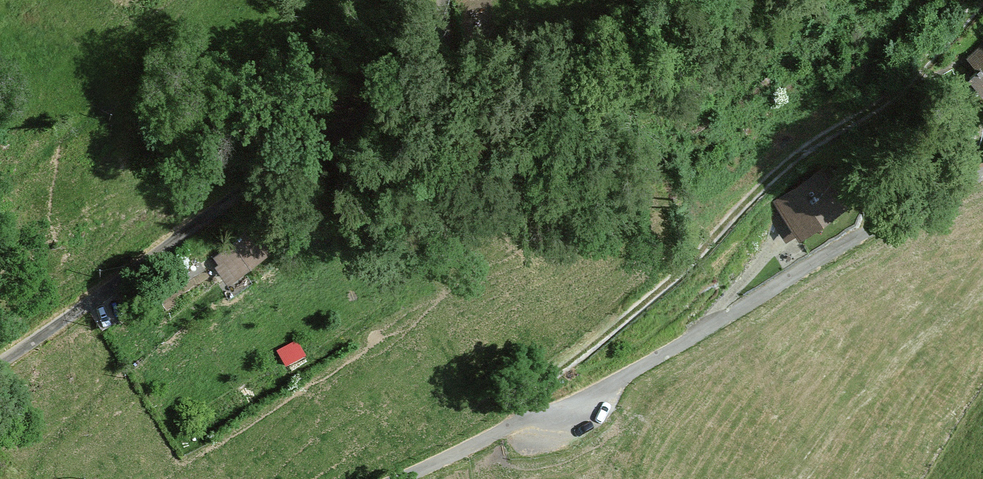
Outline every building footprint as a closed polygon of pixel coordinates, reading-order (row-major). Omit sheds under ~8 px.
[(844,146),(785,194),(815,230),(874,182),(844,146)] [(271,253),(253,224),(207,253),(224,281),(271,253)] [(280,349),(286,364),(307,356),(300,340),(280,349)]
